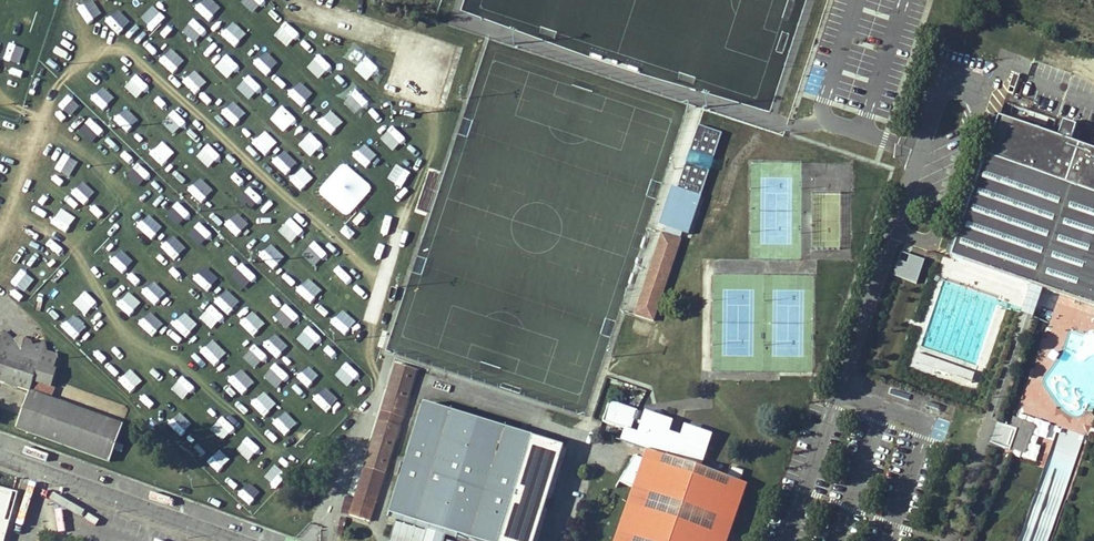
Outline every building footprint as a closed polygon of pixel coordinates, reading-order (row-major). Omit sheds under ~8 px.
[(1021,78),(1014,75),(1008,93),(1015,96),(1021,78)] [(1046,112),(1027,106),(1026,108),(1025,113),(1044,119),(1046,112)] [(1060,130),(1000,110),(951,250),(1093,300),(1093,143),(1073,135),(1078,120),(1065,115),(1060,130)] [(692,233),(720,131),(697,125),(680,188),(670,185),(660,225),(692,233)] [(661,230),(634,315),(655,322),(682,237),(661,230)] [(925,257),(901,250),(894,273),(917,281),(925,257)] [(50,398),(41,395),(44,384),(50,385),(52,378),(56,367),(53,366),(56,354),(47,351),(45,341),(43,341),(29,345),(16,341),(5,329),(0,333),(0,382),(29,391),(16,428),(109,461),(123,424),(50,398)] [(31,339),(18,335),(16,341),(29,345),(31,339)] [(970,387),(975,371),(915,352),(910,367),(970,387)] [(368,497),(365,507),(373,509),(415,371),(396,365),(357,494),(368,497)] [(44,384),(41,395),(50,398),(53,387),(50,385),(44,384)] [(602,423),(625,431),(631,433),(638,412),(638,411),(610,402),(602,423)] [(390,514),(431,527),(429,532),(396,521),(390,540),(391,540),(426,540),(427,539),(433,540),(451,540),(443,539),(446,532),(475,540),(500,540),(532,437),(423,404),(390,514)] [(634,456),(623,475),(618,483),(634,488),(616,540),(727,540),(746,484),(739,482),(742,471),(729,467),(726,477),(701,469),(709,446),(681,437),(668,433),(671,423),(646,414),(643,424),(650,426),(645,440),(622,440),(621,441),(647,450),(644,459),(634,456)] [(996,421),(989,441),(1010,448),(1017,428),(996,421)] [(639,436),(631,433),(625,431),(622,440),(645,440),(650,426),(643,424),(639,436)] [(712,435),(685,426),(681,437),(709,446),(710,443),(712,435)] [(5,536),(9,522),(4,521),(13,492),(0,489),(0,535),(5,536)] [(357,494),(350,515),(369,521),(373,509),(365,507),(368,497),(357,494)]
